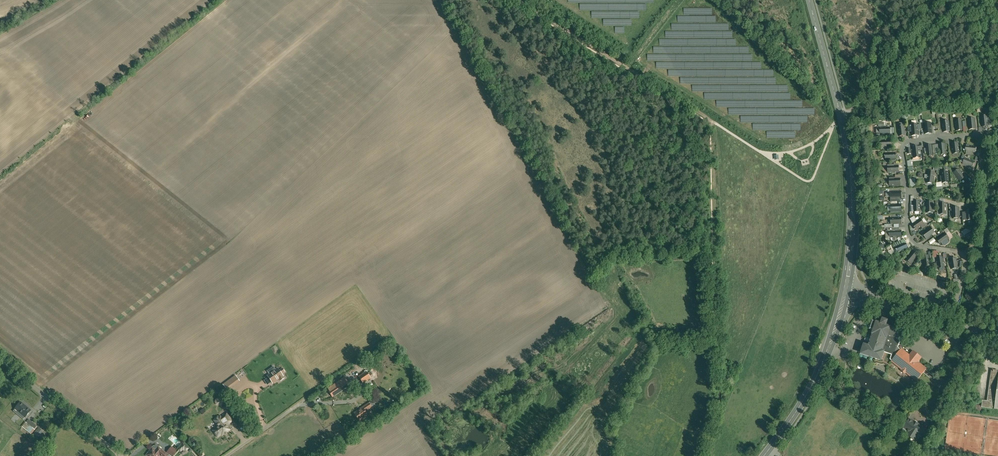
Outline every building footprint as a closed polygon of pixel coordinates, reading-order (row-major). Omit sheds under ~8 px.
[(988,115),(980,116),(981,127),(989,126),(988,115)] [(975,118),(968,119),(969,130),(976,129),(975,118)] [(962,119),(955,120),(956,131),(963,130),(963,127),(962,121),(962,119)] [(950,120),(942,121),(943,132),(951,132),(950,120)] [(931,122),(924,123),(925,134),(933,133),(931,122)] [(905,123),(898,123),(898,125),(899,136),(906,136),(905,123)] [(918,124),(911,124),(912,135),(919,135),(918,124)] [(891,127),(880,127),(880,135),(891,134),(891,127)] [(959,142),(951,143),(953,154),(960,153),(959,142)] [(946,143),(938,144),(939,155),(947,154),(946,143)] [(933,145),(925,146),(926,157),(934,156),(933,145)] [(977,146),(966,145),(965,152),(976,153),(977,146)] [(920,146),(912,147),(914,158),(921,157),(920,146)] [(896,152),(885,153),(885,160),(891,160),(896,160),(897,160),(896,152)] [(975,161),(965,157),(963,164),(973,168),(975,161)] [(888,166),(888,173),(899,173),(899,165),(895,165),(888,166)] [(966,177),(960,168),(953,173),(960,181),(966,177)] [(934,171),(929,170),(929,171),(927,171),(926,183),(934,184),(935,172),(933,172),(934,171)] [(949,171),(941,172),(942,183),(950,182),(949,171)] [(890,178),(889,179),(890,186),(901,186),(901,178),(895,178),(890,178)] [(902,191),(890,191),(891,199),(902,199),(902,191)] [(934,201),(926,202),(926,213),(934,213),(934,201)] [(947,203),(939,203),(939,214),(947,214),(947,203)] [(891,204),(891,212),(902,212),(902,204),(895,204),(891,204)] [(902,217),(892,217),(892,225),(902,225),(902,217)] [(921,218),(912,225),(917,231),(922,227),(925,224),(921,218)] [(931,227),(922,233),(927,239),(936,233),(931,227)] [(900,230),(890,231),(890,238),(902,238),(902,230),(900,230)] [(946,232),(937,239),(941,245),(943,244),(944,245),(945,246),(950,242),(948,240),(950,239),(946,232)] [(906,242),(896,246),(896,247),(899,253),(909,249),(906,242)] [(913,250),(907,257),(914,262),(920,255),(913,250)] [(930,255),(922,256),(924,268),(932,267),(930,255)] [(944,256),(936,258),(938,269),(946,267),(944,256)] [(957,258),(950,259),(951,269),(959,268),(957,258)] [(882,324),(873,321),(870,329),(871,329),(870,329),(874,330),(871,339),(868,338),(868,341),(870,342),(869,347),(864,345),(861,353),(861,354),(868,356),(869,355),(870,356),(869,356),(881,360),(884,352),(892,355),(891,359),(892,360),(900,349),(898,347),(895,346),(900,330),(886,325),(888,321),(885,320),(883,319),(882,322),(882,324)] [(910,355),(901,348),(900,349),(892,360),(891,362),(916,382),(927,369),(919,362),(922,358),(913,350),(910,355)] [(267,376),(268,377),(271,382),(272,384),(279,379),(280,381),(284,378),(282,376),(283,376),(282,374),(285,372),(282,368),(279,370),(278,368),(275,370),(273,367),(267,371),(269,374),(267,376)] [(983,400),(982,405),(982,406),(982,407),(993,408),(993,407),(995,407),(997,383),(997,372),(997,371),(997,370),(992,369),(988,399),(989,400),(989,401),(983,400)] [(370,378),(366,371),(359,376),(363,383),(370,378)] [(231,385),(238,380),(235,375),(228,381),(231,385)] [(337,383),(333,386),(334,388),(331,390),(330,391),(333,396),(342,391),(337,383)] [(21,402),(15,409),(25,417),(31,410),(21,402)] [(359,421),(367,416),(364,412),(371,407),(369,403),(362,407),(362,408),(354,413),(359,421)] [(219,426),(214,430),(215,431),(215,432),(215,433),(216,434),(217,434),(217,435),(218,436),(222,433),(222,434),(230,429),(226,424),(228,423),(228,424),(232,421),(227,413),(223,416),(223,417),(222,418),(220,416),(219,417),(218,417),(217,417),(216,418),(215,419),(214,420),(219,426)] [(34,429),(37,426),(28,419),(26,422),(34,429)] [(923,428),(909,420),(905,427),(909,430),(909,431),(907,435),(915,440),(919,434),(923,437),(927,431),(926,431),(923,428)] [(43,432),(38,428),(33,434),(38,438),(43,432)] [(183,444),(178,450),(181,452),(182,450),(184,451),(184,450),(186,452),(189,449),(183,444)] [(152,448),(150,451),(149,451),(147,453),(147,454),(147,455),(148,455),(159,455),(160,455),(161,455),(168,455),(169,455),(158,447),(155,451),(152,448)] [(172,447),(167,452),(172,455),(173,455),(178,450),(176,447),(174,449),(172,447)]
